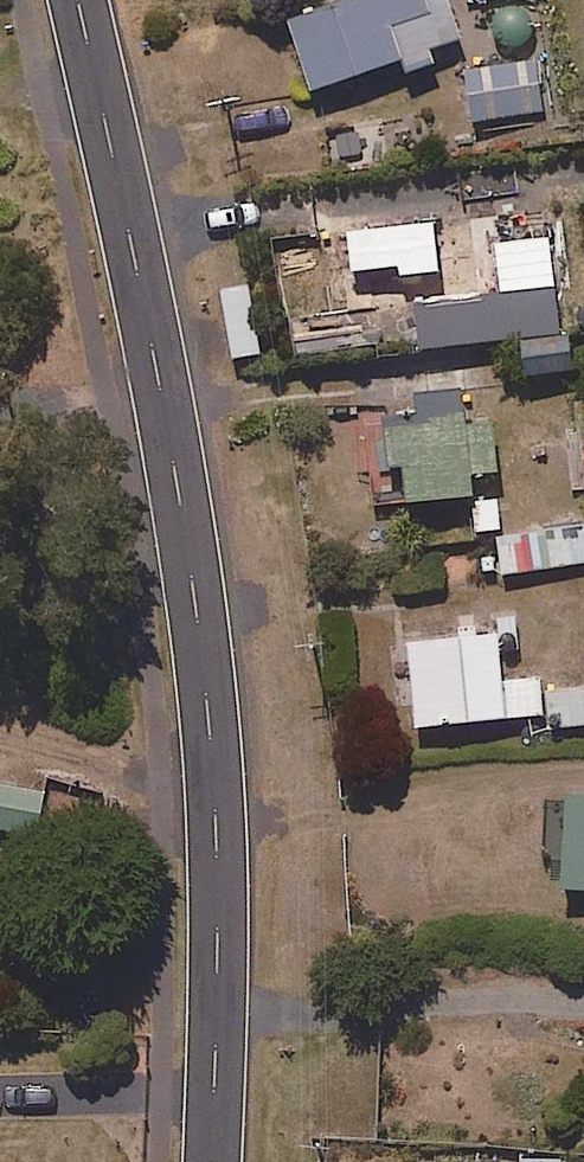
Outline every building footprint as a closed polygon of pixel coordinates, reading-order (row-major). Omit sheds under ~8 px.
[(441,0),(368,0),(295,26),(319,94),(457,46),(441,0)] [(538,112),(529,61),(466,72),(475,124),(538,112)] [(557,292),(487,301),(480,245),(510,241),(507,217),(355,236),(365,317),(420,310),(425,352),(562,335),(557,292)] [(425,421),(392,425),(397,475),(411,474),(415,508),(478,501),(476,479),(504,476),(499,428),(470,432),(466,395),(422,399),(425,421)] [(502,537),(508,576),(583,564),(583,525),(502,537)] [(506,685),(501,637),(412,646),(422,731),(546,717),(542,681),(506,685)] [(556,691),(560,738),(583,736),(583,689),(556,691)] [(0,782),(0,832),(40,839),(48,790),(0,782)] [(573,803),(571,895),(583,895),(583,803),(573,803)]
